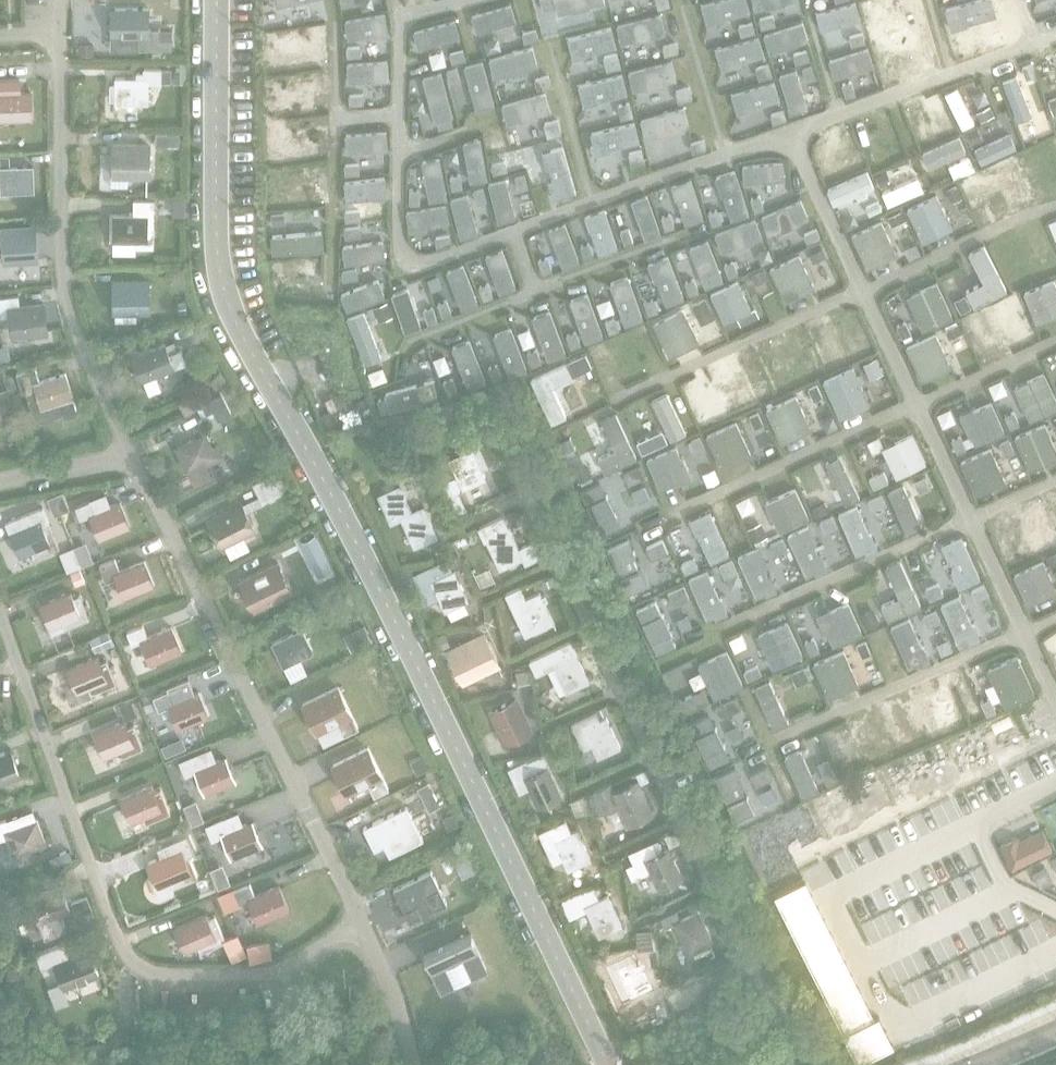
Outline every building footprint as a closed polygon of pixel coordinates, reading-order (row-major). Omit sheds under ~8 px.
[(655,8),(667,5),(666,0),(652,0),(655,8)] [(710,2),(714,14),(734,8),(738,19),(743,17),(748,31),(758,28),(752,10),(751,10),(748,0),(717,0),(710,2)] [(964,9),(991,0),(962,0),(964,9)] [(854,1),(816,12),(820,27),(858,16),(854,1)] [(508,5),(468,17),(474,32),(512,22),(508,5)] [(159,28),(148,28),(148,7),(114,7),(114,10),(109,13),(109,27),(114,31),(114,33),(136,33),(136,48),(170,48),(170,37),(159,37),(159,28)] [(967,14),(977,46),(989,42),(984,23),(989,22),(985,8),(967,14)] [(658,13),(613,25),(618,44),(662,35),(658,13)] [(900,13),(865,26),(869,38),(904,26),(900,13)] [(382,14),(342,20),(345,39),(388,34),(382,14)] [(963,16),(927,27),(930,38),(967,27),(963,16)] [(453,20),(409,31),(414,48),(456,38),(453,20)] [(517,34),(502,37),(505,47),(519,44),(517,34)] [(759,34),(725,44),(729,57),(763,46),(759,34)] [(495,38),(480,42),(483,54),(498,50),(495,38)] [(675,44),(659,45),(662,55),(676,53),(675,44)] [(871,44),(828,58),(832,72),(862,63),(865,74),(876,71),(872,60),(876,59),(871,44)] [(358,45),(343,47),(342,57),(359,56),(358,45)] [(769,54),(774,70),(810,58),(806,45),(784,53),(783,49),(769,54)] [(269,70),(325,62),(322,47),(285,51),(284,46),(274,48),(275,53),(267,54),(269,70)] [(461,48),(446,53),(449,64),(464,59),(461,48)] [(439,51),(426,54),(430,68),(444,65),(439,51)] [(912,55),(879,66),(883,80),(916,69),(912,55)] [(174,81),(185,82),(186,59),(175,59),(174,72),(174,81)] [(1028,59),(1016,63),(1029,102),(1041,98),(1028,59)] [(461,66),(472,110),(493,106),(484,60),(461,66)] [(385,61),(344,64),(345,82),(385,81),(385,61)] [(668,61),(624,72),(628,91),(674,80),(668,61)] [(160,80),(169,81),(169,69),(160,69),(160,67),(142,67),(142,71),(135,71),(135,77),(114,76),(113,82),(109,82),(109,98),(113,98),(113,102),(147,102),(147,81),(160,82),(160,80)] [(453,68),(443,71),(447,85),(456,82),(453,68)] [(779,75),(791,111),(803,107),(791,71),(779,75)] [(439,73),(419,78),(430,120),(450,115),(439,73)] [(18,91),(18,78),(0,79),(0,118),(30,117),(29,91),(18,91)] [(775,78),(737,89),(741,102),(764,95),(765,100),(778,96),(776,91),(779,90),(775,78)] [(261,117),(316,111),(314,95),(291,97),(290,92),(282,93),(281,81),(265,83),(268,108),(260,108),(261,117)] [(945,92),(962,127),(974,121),(956,86),(945,92)] [(688,87),(672,91),(675,104),(678,103),(691,99),(688,87)] [(360,94),(345,95),(346,106),(361,104),(360,94)] [(420,100),(408,104),(410,116),(422,113),(420,100)] [(1054,132),(1042,101),(1030,105),(1032,111),(1026,113),(1031,128),(1038,126),(1042,137),(1054,132)] [(935,139),(919,103),(907,108),(923,144),(935,139)] [(681,107),(636,120),(641,138),(686,127),(681,107)] [(449,118),(433,121),(435,130),(451,125),(449,118)] [(971,158),(976,169),(1016,150),(1017,153),(1022,151),(1016,139),(1011,141),(1001,120),(990,126),(999,144),(971,158)] [(865,166),(847,126),(836,132),(854,171),(865,166)] [(155,144),(179,145),(179,131),(155,131),(155,144)] [(383,131),(341,134),(343,153),(384,151),(383,131)] [(960,134),(932,147),(937,159),(945,155),(948,162),(966,153),(963,147),(965,146),(960,134)] [(486,179),(479,137),(465,139),(469,166),(463,167),(465,174),(470,174),(471,181),(486,179)] [(266,162),(320,155),(318,140),(293,143),(292,138),(283,140),(284,144),(265,146),(266,162)] [(703,138),(687,143),(689,153),(704,148),(703,138)] [(127,170),(146,170),(146,146),(114,146),(113,170),(110,170),(110,184),(126,185),(127,170)] [(454,150),(442,152),(444,165),(456,164),(454,150)] [(9,166),(9,156),(0,156),(0,190),(31,189),(31,165),(9,166)] [(1013,157),(977,174),(984,188),(998,182),(1010,209),(1033,199),(1013,157)] [(438,158),(417,161),(425,202),(445,198),(438,158)] [(781,162),(739,167),(741,184),(781,180),(781,162)] [(357,164),(341,164),(342,175),(357,175),(357,164)] [(732,218),(747,213),(734,171),(719,176),(732,218)] [(867,171),(827,189),(833,204),(874,186),(867,171)] [(458,173),(447,176),(449,190),(460,189),(458,173)] [(522,175),(512,176),(515,189),(526,188),(522,175)] [(918,176),(882,191),(887,204),(923,188),(918,176)] [(678,222),(684,220),(687,227),(702,222),(687,178),(672,183),(682,213),(676,215),(678,222)] [(487,183),(498,225),(511,221),(506,202),(512,201),(509,190),(504,192),(500,180),(487,183)] [(317,185),(270,190),(272,205),(319,201),(317,185)] [(480,187),(471,190),(474,203),(484,202),(480,187)] [(418,190),(406,189),(406,204),(416,205),(418,190)] [(935,193),(905,207),(921,241),(952,226),(935,193)] [(658,229),(647,195),(634,199),(641,219),(637,221),(640,231),(645,229),(646,233),(658,229)] [(758,195),(748,198),(752,211),(761,209),(758,195)] [(449,200),(458,234),(472,230),(468,215),(473,214),(469,198),(464,200),(463,197),(449,200)] [(132,214),(109,213),(109,239),(135,239),(135,246),(153,246),(153,198),(132,198),(132,214)] [(804,199),(790,205),(797,219),(810,213),(804,199)] [(158,212),(175,213),(175,201),(158,201),(158,212)] [(379,201),(345,205),(347,218),(381,214),(379,201)] [(446,204),(407,211),(410,226),(449,219),(446,204)] [(605,212),(592,216),(603,248),(616,244),(605,212)] [(753,219),(712,234),(719,254),(760,237),(753,219)] [(851,233),(867,267),(897,252),(880,219),(851,233)] [(578,259),(564,222),(553,227),(566,263),(578,259)] [(0,225),(0,243),(1,243),(1,261),(35,259),(34,234),(25,235),(24,224),(0,225)] [(1053,264),(1033,224),(1020,231),(1034,259),(1029,262),(1034,273),(1053,264)] [(357,226),(341,227),(342,238),(357,237),(357,226)] [(814,228),(800,234),(805,244),(819,238),(814,228)] [(294,251),(325,246),(323,235),(305,237),(304,230),(285,233),(286,240),(277,241),(277,243),(272,244),(273,253),(279,252),(279,256),(294,254),(294,251)] [(446,235),(432,238),(434,249),(448,244),(446,235)] [(692,240),(707,285),(722,280),(708,235),(692,240)] [(382,243),(340,248),(342,261),(384,256),(382,243)] [(518,287),(502,246),(488,251),(498,278),(493,281),(495,286),(492,287),(495,296),(518,287)] [(966,310),(998,294),(1000,297),(1011,291),(1002,275),(991,280),(975,248),(960,256),(975,285),(958,294),(966,310)] [(654,253),(666,295),(678,291),(666,249),(654,253)] [(768,267),(785,301),(815,286),(798,252),(768,267)] [(546,257),(534,260),(539,274),(549,271),(546,257)] [(288,261),(273,260),(272,276),(288,276),(288,261)] [(731,261),(720,264),(726,279),(737,274),(731,261)] [(1026,262),(1006,272),(1013,285),(1016,284),(1018,288),(1030,283),(1028,278),(1033,276),(1026,262)] [(165,267),(165,282),(180,281),(180,266),(165,267)] [(476,300),(463,266),(451,271),(459,293),(455,294),(459,306),(476,300)] [(354,268),(338,269),(340,281),(356,278),(354,268)] [(634,299),(625,272),(613,275),(619,294),(609,297),(612,305),(607,306),(611,318),(628,313),(624,302),(634,299)] [(1036,321),(1055,312),(1055,283),(1053,277),(1023,290),(1036,321)] [(710,292),(723,321),(750,308),(742,291),(745,290),(743,286),(741,287),(737,279),(710,292)] [(934,280),(905,294),(920,327),(949,313),(934,280)] [(114,321),(136,321),(136,307),(147,307),(146,281),(113,282),(113,308),(114,308),(114,321)] [(382,281),(349,291),(353,303),(386,293),(382,281)] [(486,282),(475,286),(480,301),(491,297),(486,282)] [(276,298),(323,299),(323,284),(271,283),(271,292),(276,293),(276,298)] [(583,323),(596,318),(584,286),(572,290),(583,323)] [(392,294),(405,331),(418,326),(412,309),(417,307),(414,298),(410,300),(406,289),(392,294)] [(18,305),(16,293),(0,296),(0,315),(8,314),(11,333),(45,328),(41,302),(18,305)] [(711,310),(704,296),(691,303),(697,316),(711,310)] [(387,300),(373,306),(378,320),(393,315),(387,300)] [(445,300),(432,303),(439,318),(449,315),(445,300)] [(962,318),(979,352),(1009,337),(992,304),(962,318)] [(429,307),(420,310),(425,325),(435,321),(429,307)] [(653,321),(670,355),(699,341),(683,307),(653,321)] [(551,358),(565,352),(549,309),(535,315),(539,325),(535,326),(537,330),(540,329),(546,345),(543,346),(545,351),(548,350),(551,358)] [(374,345),(361,311),(348,316),(361,350),(374,345)] [(508,358),(520,353),(504,313),(492,317),(503,346),(499,347),(502,354),(506,352),(508,358)] [(827,329),(844,364),(873,349),(857,315),(827,329)] [(597,322),(582,327),(587,341),(602,336),(597,322)] [(643,324),(631,329),(635,339),(648,334),(643,324)] [(951,365),(935,331),(905,345),(921,379),(951,365)] [(469,379),(482,375),(467,335),(454,340),(464,365),(454,368),(461,385),(470,381),(469,379)] [(179,349),(177,350),(174,341),(164,344),(164,343),(133,355),(147,393),(160,388),(155,373),(184,362),(179,349)] [(602,344),(588,350),(607,394),(621,389),(602,344)] [(530,377),(551,423),(566,416),(551,385),(591,366),(585,353),(565,362),(565,361),(530,377)] [(832,367),(826,353),(812,359),(818,373),(832,367)] [(416,364),(428,399),(440,395),(428,360),(416,364)] [(1054,398),(1037,360),(1023,366),(1034,389),(1026,392),(1032,405),(1039,402),(1040,404),(1054,398)] [(822,379),(840,417),(870,402),(853,365),(822,379)] [(40,406),(59,400),(65,419),(77,415),(71,396),(63,373),(39,381),(34,366),(16,372),(22,392),(34,388),(40,406)] [(392,388),(387,389),(380,370),(366,375),(381,412),(394,407),(391,400),(396,398),(392,388)] [(727,415),(757,401),(743,372),(713,385),(721,402),(716,404),(718,409),(723,407),(727,415)] [(997,422),(981,385),(967,391),(977,414),(970,417),(975,429),(982,426),(983,427),(986,426),(990,437),(1005,431),(1001,421),(997,422)] [(215,413),(218,419),(232,412),(221,391),(201,401),(195,404),(203,419),(215,413)] [(685,432),(667,392),(655,397),(673,438),(685,432)] [(763,403),(785,449),(801,442),(779,396),(763,403)] [(604,472),(636,457),(615,411),(600,417),(615,449),(597,457),(604,472)] [(1014,432),(1032,473),(1043,469),(1040,462),(1046,459),(1039,444),(1034,446),(1025,427),(1014,432)] [(194,477),(210,469),(205,459),(215,454),(204,432),(175,446),(186,468),(189,467),(194,477)] [(718,437),(732,468),(744,462),(729,432),(718,437)] [(882,446),(887,456),(882,459),(888,469),(892,467),(897,477),(926,462),(912,432),(882,446)] [(663,434),(636,445),(640,455),(667,443),(663,434)] [(645,458),(662,496),(692,482),(675,444),(645,458)] [(988,445),(958,460),(974,493),(1004,479),(988,445)] [(441,480),(457,514),(468,509),(458,489),(484,477),(471,448),(449,459),(456,473),(441,480)] [(825,460),(845,503),(859,496),(839,454),(825,460)] [(586,461),(573,467),(579,481),(580,480),(581,484),(593,479),(591,475),(592,474),(586,461)] [(210,518),(229,557),(248,547),(241,531),(251,526),(244,512),(263,503),(262,500),(279,491),(270,473),(252,482),(258,494),(240,504),(210,518)] [(584,489),(601,529),(630,517),(612,476),(584,489)] [(887,490),(906,533),(923,526),(903,483),(887,490)] [(421,506),(409,512),(396,485),(375,495),(388,523),(399,518),(413,546),(435,536),(421,506)] [(765,500),(779,530),(808,516),(795,486),(765,500)] [(119,501),(94,511),(89,499),(73,506),(79,519),(88,515),(97,538),(129,525),(119,501)] [(1055,538),(1038,499),(1023,505),(1038,540),(1021,548),(1026,559),(1051,548),(1049,541),(1055,538)] [(42,506),(5,522),(9,531),(19,555),(31,550),(33,556),(58,546),(42,506)] [(817,521),(835,559),(865,545),(847,507),(817,521)] [(705,527),(718,557),(749,543),(736,513),(705,527)] [(507,528),(501,531),(495,520),(481,527),(486,538),(485,539),(499,567),(514,560),(518,567),(540,557),(532,540),(516,547),(507,528)] [(760,521),(747,527),(755,544),(769,538),(760,521)] [(812,521),(793,530),(800,544),(819,535),(812,521)] [(675,578),(690,571),(670,528),(655,535),(656,537),(644,543),(651,558),(664,553),(675,578)] [(287,541),(293,553),(305,547),(299,535),(287,541)] [(940,549),(956,588),(969,582),(953,544),(940,549)] [(143,559),(118,570),(114,557),(98,564),(103,577),(112,573),(122,596),(153,583),(143,559)] [(921,605),(899,558),(885,565),(899,596),(881,604),(888,620),(921,605)] [(1043,558),(1013,572),(1027,603),(1055,589),(1055,587),(1043,558)] [(699,573),(715,611),(745,597),(729,560),(699,573)] [(240,580),(254,608),(291,590),(277,562),(240,580)] [(430,581),(444,610),(466,599),(452,570),(430,581)] [(538,593),(526,598),(520,586),(505,593),(524,634),(552,621),(538,593)] [(980,620),(967,590),(937,603),(950,633),(980,620)] [(79,593),(71,596),(69,591),(39,603),(54,631),(63,627),(89,617),(79,593)] [(646,598),(663,639),(676,633),(659,592),(646,598)] [(851,634),(832,592),(817,598),(831,627),(821,632),(827,645),(851,634)] [(780,669),(794,663),(775,623),(761,629),(780,669)] [(170,626),(146,636),(141,624),(125,630),(130,644),(140,640),(149,662),(180,649),(170,626)] [(884,632),(900,673),(914,668),(898,627),(884,632)] [(271,642),(282,664),(311,649),(300,628),(271,642)] [(449,651),(462,680),(496,664),(483,635),(449,651)] [(566,692),(589,681),(571,641),(529,661),(536,675),(553,667),(566,692)] [(696,661),(711,696),(742,683),(726,648),(696,661)] [(822,656),(840,696),(851,691),(840,666),(846,663),(842,653),(836,656),(834,651),(822,656)] [(1026,676),(1014,681),(1001,653),(985,661),(993,679),(984,683),(997,710),(1006,706),(1007,708),(1023,700),(1022,698),(1034,692),(1026,676)] [(106,658),(98,662),(96,655),(66,668),(76,690),(88,685),(91,692),(116,682),(106,658)] [(759,665),(745,672),(749,681),(763,674),(764,675),(775,670),(770,659),(759,664),(759,665)] [(803,667),(790,672),(796,685),(809,679),(808,677),(812,675),(808,665),(803,667)] [(919,726),(926,741),(966,724),(946,678),(932,684),(945,715),(919,726)] [(755,686),(774,728),(788,721),(769,679),(755,686)] [(343,733),(357,727),(337,686),(301,703),(315,731),(336,721),(343,733)] [(197,691),(173,701),(168,689),(152,695),(157,708),(167,705),(176,727),(207,714),(197,691)] [(748,690),(733,697),(739,711),(754,704),(748,690)] [(514,700),(497,708),(491,695),(473,704),(479,717),(492,710),(506,739),(528,729),(514,700)] [(687,715),(703,753),(733,741),(724,718),(729,716),(728,712),(723,714),(718,703),(687,715)] [(582,728),(596,758),(620,747),(605,717),(582,728)] [(133,723),(125,726),(123,720),(93,733),(103,755),(115,750),(118,757),(143,746),(133,723)] [(917,728),(895,737),(901,751),(923,742),(917,728)] [(373,794),(387,787),(366,746),(331,764),(345,792),(366,781),(373,794)] [(783,752),(803,796),(815,790),(807,773),(814,770),(810,762),(803,765),(795,747),(783,752)] [(17,774),(9,751),(0,754),(0,780),(17,774)] [(526,758),(508,767),(519,790),(528,786),(537,806),(560,794),(540,753),(527,759),(526,758)] [(224,756),(200,766),(195,754),(179,760),(184,773),(194,770),(203,792),(234,779),(224,756)] [(790,804),(771,766),(757,773),(768,796),(750,804),(758,820),(790,804)] [(627,821),(649,810),(636,782),(614,792),(610,783),(594,791),(589,795),(597,812),(618,802),(627,821)] [(160,788),(153,791),(150,785),(121,798),(130,820),(143,815),(145,821),(170,811),(160,788)] [(741,796),(727,802),(736,825),(739,824),(741,829),(749,826),(747,820),(750,820),(741,796)] [(0,820),(0,838),(6,836),(12,854),(44,842),(35,816),(34,812),(24,816),(22,812),(5,819),(0,820)] [(362,827),(373,849),(402,835),(391,813),(362,827)] [(251,820),(226,830),(221,818),(206,825),(211,838),(220,834),(229,856),(260,844),(251,820)] [(1041,824),(998,845),(1009,871),(1053,850),(1041,824)] [(554,840),(568,869),(589,859),(575,830),(554,840)] [(668,849),(646,859),(640,848),(629,853),(633,862),(632,863),(638,875),(650,869),(659,888),(681,878),(668,849)] [(187,851),(179,854),(177,849),(148,862),(157,884),(170,879),(172,886),(198,875),(187,851)] [(1047,901),(1055,897),(1055,890),(1044,865),(1033,870),(1047,901)] [(436,878),(426,883),(421,874),(392,888),(403,910),(432,896),(431,894),(442,889),(436,878)] [(277,885),(253,895),(248,883),(232,889),(238,902),(247,898),(256,921),(287,908),(277,885)] [(606,896),(599,899),(594,885),(577,890),(560,898),(569,917),(587,909),(599,935),(620,925),(606,896)] [(29,897),(37,920),(68,909),(59,886),(29,897)] [(696,912),(681,919),(676,909),(659,918),(664,928),(674,923),(688,951),(710,941),(696,912)] [(213,916),(207,919),(205,913),(174,926),(184,950),(196,945),(199,951),(224,940),(213,916)] [(469,925),(422,948),(434,972),(464,959),(468,968),(485,960),(469,925)] [(88,949),(67,956),(62,942),(34,953),(40,968),(54,963),(62,986),(97,973),(88,949)] [(615,971),(629,1000),(651,989),(637,960),(615,971)]
